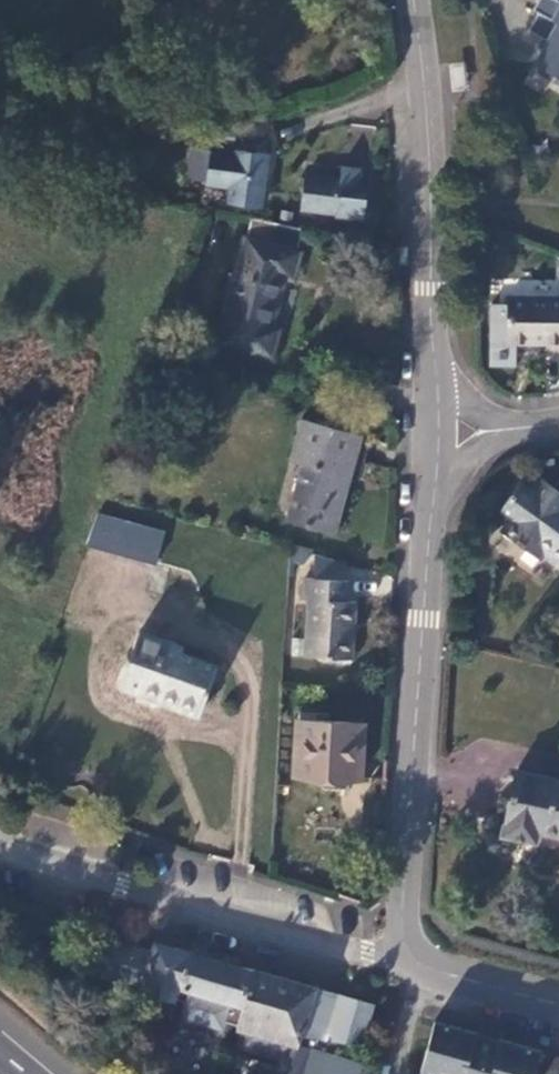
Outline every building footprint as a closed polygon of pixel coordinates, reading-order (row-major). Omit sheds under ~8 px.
[(554,0),(540,0),(524,38),(539,44),(529,67),(558,80),(558,2),(554,0)] [(227,203),(261,208),(268,155),(233,150),(233,145),(235,131),(207,128),(205,141),(211,141),(210,151),(190,149),(187,173),(192,181),(206,182),(205,186),(229,189),(227,203)] [(359,167),(341,165),(339,178),(305,175),(301,210),(334,214),(334,216),(364,219),(365,199),(356,198),(356,190),(359,167)] [(178,170),(166,169),(164,180),(176,182),(178,170)] [(366,191),(356,190),(356,198),(365,199),(366,191)] [(268,222),(251,218),(218,341),(271,355),(278,331),(270,328),(284,276),(292,278),(299,253),(296,252),(303,229),(268,222)] [(506,345),(544,345),(544,352),(558,352),(558,297),(506,297),(506,345)] [(361,437),(300,420),(287,460),(304,465),(289,521),(334,534),(361,437)] [(535,482),(528,492),(518,485),(498,513),(508,520),(499,534),(523,551),(530,542),(545,553),(549,556),(558,563),(558,499),(535,482)] [(95,513),(84,545),(112,553),(121,521),(95,513)] [(154,564),(163,532),(121,521),(112,553),(154,564)] [(530,542),(523,551),(538,561),(545,553),(530,542)] [(546,561),(558,571),(558,563),(549,556),(546,561)] [(348,580),(304,577),(302,599),(308,599),(304,657),(351,660),(355,601),(347,600),(348,580)] [(181,649),(138,633),(129,657),(126,656),(122,667),(125,668),(118,685),(199,715),(215,669),(178,655),(181,649)] [(312,713),(297,712),(297,720),(312,721),(312,713)] [(312,721),(297,720),(294,777),(358,780),(361,723),(312,721)] [(515,772),(501,836),(527,841),(529,830),(558,836),(558,781),(515,772)] [(252,971),(154,944),(151,953),(112,942),(102,976),(141,988),(140,992),(146,994),(149,999),(164,1003),(168,1000),(184,1005),(180,1020),(222,1031),(224,1023),(236,1026),(252,971)] [(252,971),(236,1026),(235,1029),(242,1031),(260,1037),(256,1051),(281,1059),(277,1073),(301,1073),(305,1062),(308,1051),(326,1055),(329,1041),(362,1046),(374,1004),(252,971)] [(434,1021),(420,1073),(425,1073),(534,1073),(540,1051),(434,1021)] [(260,1037),(242,1031),(238,1046),(256,1051),(260,1037)]
